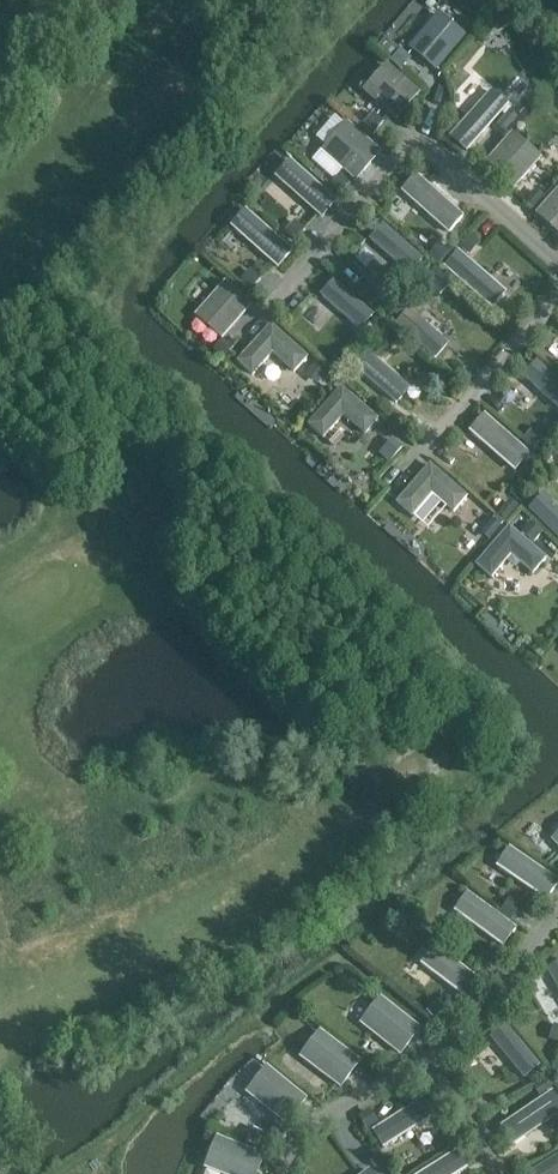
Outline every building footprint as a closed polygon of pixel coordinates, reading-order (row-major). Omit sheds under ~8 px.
[(464,36),(439,15),(411,48),(436,69),(464,36)] [(412,60),(401,50),(390,61),(401,72),(412,60)] [(382,63),(362,88),(396,119),(417,94),(382,63)] [(496,85),(452,132),(469,149),(514,102),(496,85)] [(498,126),(506,133),(518,119),(510,112),(498,126)] [(375,135),(385,124),(375,115),(364,126),(375,135)] [(379,154),(348,126),(325,151),(356,179),(379,154)] [(540,158),(513,135),(485,167),(511,190),(540,158)] [(478,151),(486,159),(499,146),(490,138),(478,151)] [(275,176),(323,218),(337,201),(289,160),(275,176)] [(404,188),(451,232),(467,215),(420,171),(404,188)] [(341,176),(330,187),(340,196),(351,185),(341,176)] [(545,198),(537,190),(526,201),(534,209),(545,198)] [(538,214),(557,232),(557,192),(538,214)] [(248,206),(232,224),(280,267),(296,250),(248,206)] [(296,222),(287,233),(296,241),(306,230),(296,222)] [(410,277),(427,260),(389,223),(356,257),(383,283),(399,266),(410,277)] [(470,258),(481,246),(471,237),(460,249),(470,258)] [(441,266),(451,254),(440,245),(430,257),(441,266)] [(240,283),(251,293),(262,281),(252,271),(240,283)] [(431,286),(442,296),(453,284),(442,274),(431,286)] [(324,292),(360,326),(373,313),(337,278),(324,292)] [(222,337),(250,305),(225,284),(197,316),(222,337)] [(271,325),(238,362),(252,375),(273,352),(294,372),(307,358),(271,325)] [(399,343),(389,334),(378,347),(388,356),(399,343)] [(233,346),(224,337),(213,348),(222,358),(233,346)] [(359,368),(400,401),(414,385),(373,351),(359,368)] [(338,378),(349,365),(339,357),(328,370),(338,378)] [(557,404),(557,378),(538,360),(524,375),(557,404)] [(314,364),(305,374),(316,384),(325,374),(314,364)] [(309,425),(323,438),(343,415),(365,434),(378,420),(341,388),(309,425)] [(472,428),(517,469),(530,454),(485,414),(472,428)] [(543,441),(534,432),(524,442),(533,451),(543,441)] [(403,450),(393,441),(383,452),(393,462),(403,450)] [(465,497),(430,465),(397,502),(411,514),(432,492),(453,511),(465,497)] [(557,537),(557,508),(544,494),(530,508),(557,537)] [(519,509),(511,501),(498,516),(507,524),(519,509)] [(502,529),(494,521),(481,536),(490,543),(502,529)] [(529,523),(521,532),(533,542),(541,533),(529,523)] [(547,558),(510,527),(478,564),(491,576),(512,554),(533,572),(547,558)] [(497,865),(548,898),(557,882),(557,879),(509,847),(497,865)] [(465,892),(452,910),(502,946),(515,929),(465,892)] [(522,907),(511,899),(502,913),(513,921),(522,907)] [(434,945),(421,962),(471,999),(484,981),(434,945)] [(547,966),(557,988),(557,960),(547,966)] [(400,1055),(420,1032),(381,999),(361,1023),(400,1055)] [(437,1001),(427,1011),(434,1019),(444,1009),(437,1001)] [(539,1065),(506,1022),(489,1036),(523,1079),(539,1065)] [(549,1040),(557,1043),(557,1027),(554,1025),(549,1040)] [(340,1088),(359,1062),(317,1030),(297,1055),(340,1088)] [(284,1123),(304,1099),(263,1065),(243,1089),(284,1123)] [(540,1067),(527,1078),(532,1085),(546,1074),(540,1067)] [(547,1078),(533,1088),(539,1096),(553,1086),(547,1078)] [(500,1125),(512,1143),(557,1114),(557,1102),(552,1093),(500,1125)] [(424,1100),(372,1133),(384,1151),(435,1118),(424,1100)] [(371,1111),(359,1119),(368,1132),(380,1125),(371,1111)] [(256,1146),(262,1134),(253,1129),(247,1141),(256,1146)] [(223,1173),(255,1173),(262,1156),(214,1137),(203,1166),(223,1173)] [(377,1171),(387,1165),(377,1150),(367,1156),(377,1171)] [(420,1173),(461,1173),(469,1168),(458,1150),(420,1173)] [(528,1173),(557,1173),(557,1155),(528,1173)]
